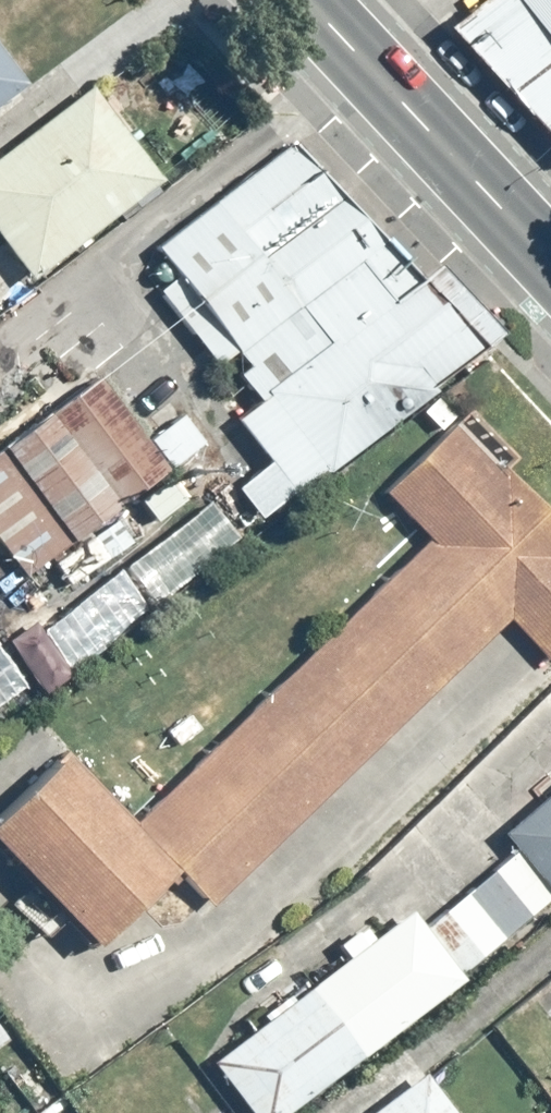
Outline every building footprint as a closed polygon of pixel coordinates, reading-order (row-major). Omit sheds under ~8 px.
[(448,28),(550,141),(550,0),(486,0),(448,28)] [(27,85),(0,49),(0,105),(27,85)] [(0,156),(0,244),(30,282),(159,182),(87,89),(0,156)] [(261,523),(506,334),(296,123),(133,254),(247,402),(232,412),(264,455),(230,479),(261,523)] [(0,451),(0,543),(25,577),(165,472),(96,379),(0,451)] [(446,420),(375,485),(414,529),(130,808),(59,742),(0,797),(0,857),(100,958),(179,882),(215,915),(510,627),(550,668),(550,534),(446,420)] [(498,835),(550,898),(550,791),(498,835)] [(209,1062),(247,1112),(285,1112),(460,981),(408,912),(209,1062)] [(371,1112),(453,1112),(424,1074),(371,1112)]
